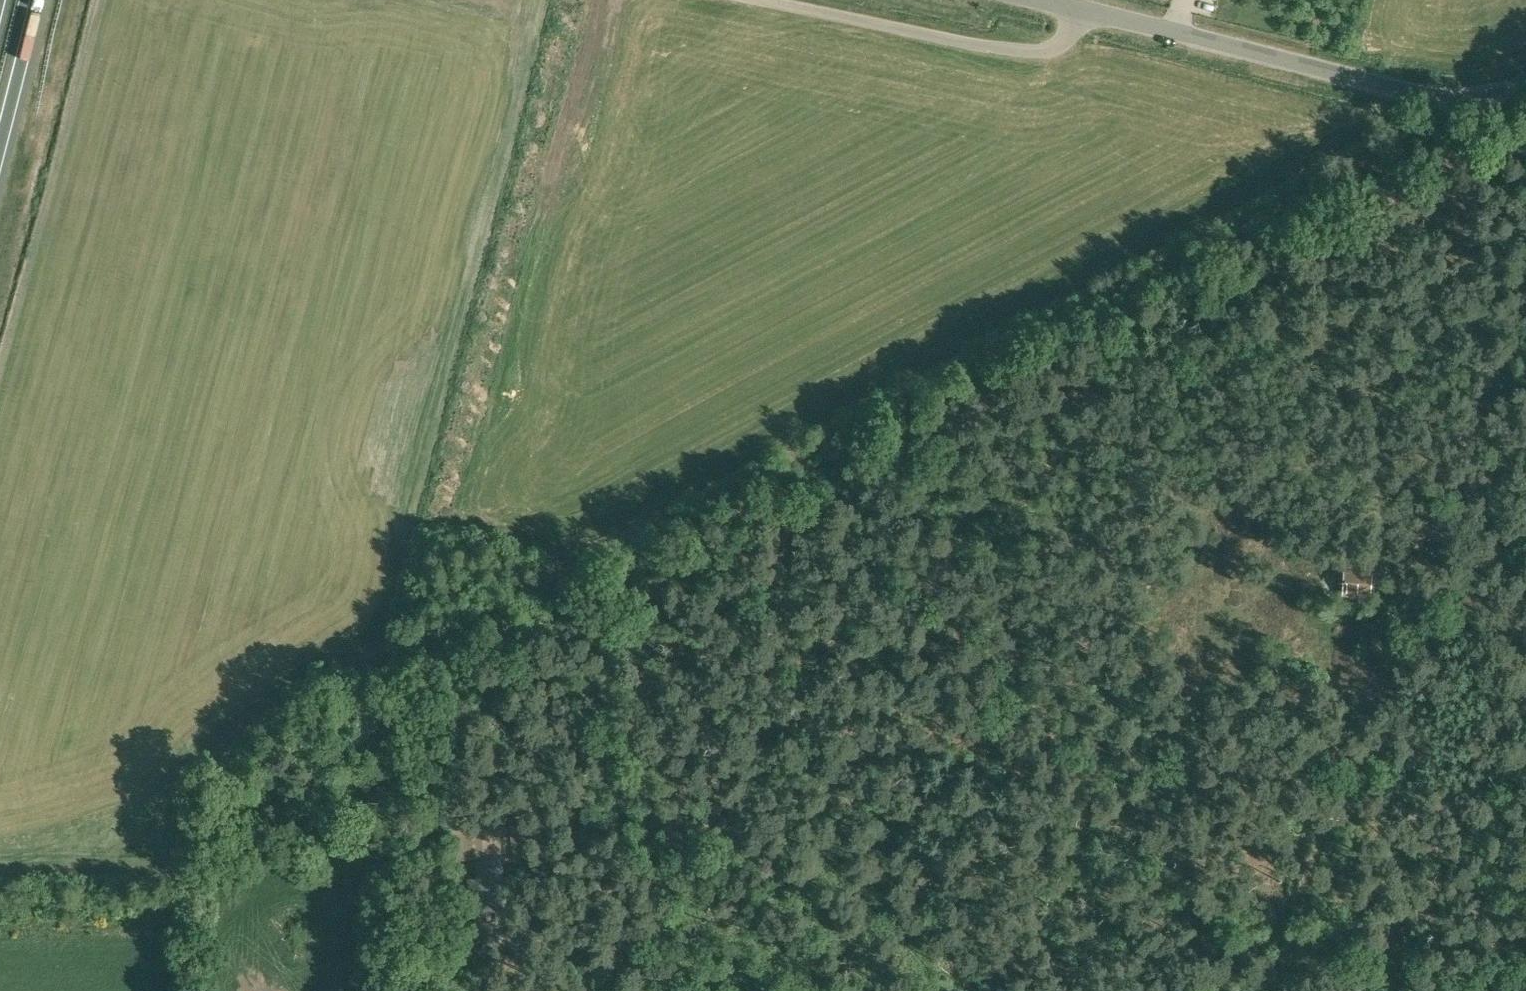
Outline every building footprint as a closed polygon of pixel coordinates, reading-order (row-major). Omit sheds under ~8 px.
[(1344,593),(1344,594),(1370,596),(1371,584),(1376,584),(1377,570),(1342,567),(1341,581),(1347,583),(1347,593),(1344,593)] [(490,879),(472,879),(472,912),(490,912),(490,879)]
